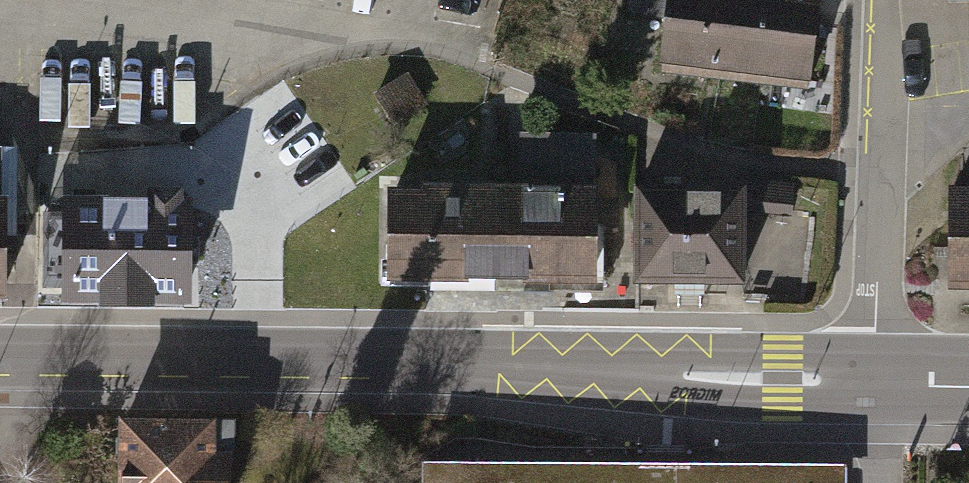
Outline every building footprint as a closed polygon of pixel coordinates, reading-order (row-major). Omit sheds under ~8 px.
[(658,60),(662,61),(660,70),(806,88),(808,78),(810,79),(820,0),(666,0),(658,60)] [(430,105),(410,73),(377,93),(396,125),(430,105)] [(596,187),(597,131),(520,130),(520,186),(422,185),(422,192),(389,191),(388,285),(598,286),(599,187),(596,187)] [(8,304),(8,234),(18,234),(19,145),(0,145),(0,304),(8,304)] [(751,185),(643,187),(643,285),(750,283),(799,290),(807,210),(752,201),(751,185)] [(948,187),(948,291),(968,291),(968,187),(948,187)] [(149,197),(65,197),(64,306),(103,306),(103,312),(157,312),(157,307),(196,307),(197,198),(186,198),(186,189),(149,189),(149,197)] [(130,427),(131,482),(243,482),(243,427),(130,427)] [(845,464),(446,464),(421,464),(422,482),(845,482),(845,464)]
